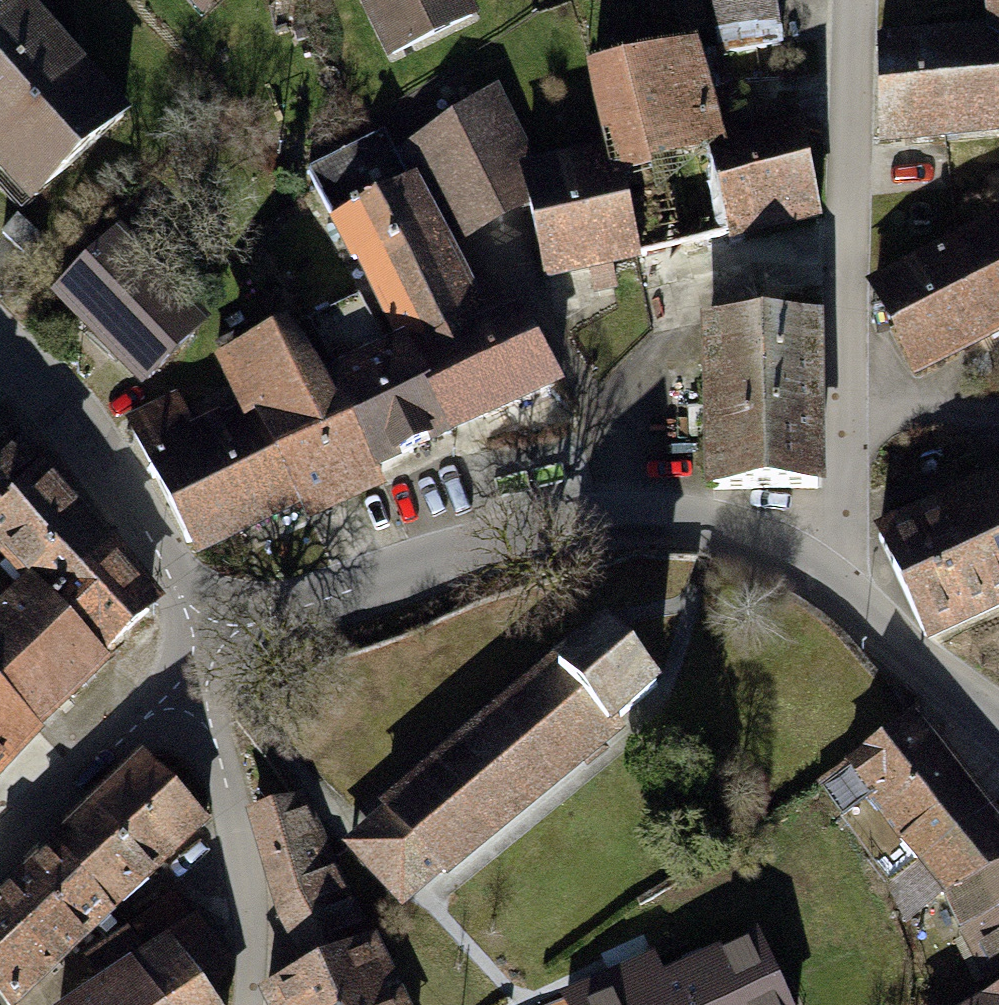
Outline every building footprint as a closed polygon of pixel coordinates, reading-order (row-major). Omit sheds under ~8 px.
[(14,0),(0,0),(0,169),(1,170),(7,167),(36,201),(124,116),(55,41),(14,0)] [(394,55),(472,17),(464,0),(368,0),(394,55)] [(697,0),(693,0),(677,3),(655,6),(662,36),(703,29),(697,0)] [(773,0),(711,0),(720,56),(781,47),(773,0)] [(880,45),(881,142),(998,131),(998,0),(995,0),(997,35),(880,45)] [(594,72),(615,161),(636,259),(820,217),(799,119),(706,139),(687,50),(594,72)] [(616,286),(611,262),(636,259),(615,161),(525,180),(493,115),(399,164),(409,186),(430,219),(442,244),(502,216),(498,212),(528,199),(545,276),(591,268),(595,289),(616,286)] [(361,257),(404,344),(409,355),(484,324),(442,244),(430,219),(409,186),(399,164),(384,136),(309,173),(355,262),(361,257)] [(32,259),(46,242),(19,218),(4,235),(32,259)] [(876,285),(920,369),(998,329),(998,222),(876,285)] [(193,340),(119,266),(75,309),(150,383),(193,340)] [(329,379),(373,467),(451,431),(409,355),(404,344),(388,351),(359,302),(313,324),(340,375),(329,379)] [(484,324),(409,355),(451,431),(560,384),(518,317),(484,324)] [(818,490),(815,322),(711,324),(714,491),(818,490)] [(373,467),(329,379),(319,385),(288,339),(272,347),(258,326),(218,345),(255,415),(199,442),(188,422),(193,420),(180,397),(130,424),(188,544),(243,531),(373,467)] [(38,471),(0,428),(0,507),(38,471)] [(0,507),(0,550),(34,585),(50,602),(109,548),(112,545),(62,492),(59,494),(40,469),(38,471),(0,507)] [(880,536),(928,639),(998,607),(998,482),(880,536)] [(109,548),(50,602),(102,657),(151,612),(109,548)] [(34,728),(106,661),(102,657),(50,602),(34,585),(0,617),(0,692),(34,728)] [(389,814),(352,848),(404,905),(441,871),(445,875),(621,729),(615,722),(634,705),(657,684),(635,657),(612,630),(589,651),(569,668),(563,661),(386,811),(389,814)] [(34,728),(0,692),(0,760),(34,728)] [(891,884),(989,812),(908,729),(911,726),(905,721),(822,782),(855,830),(879,803),(900,832),(890,841),(893,843),(879,857),(891,884)] [(55,841),(79,872),(174,786),(144,755),(55,841)] [(206,820),(174,786),(79,872),(109,912),(154,873),(151,870),(206,820)] [(285,918),(312,968),(372,941),(302,797),(255,816),(285,918)] [(989,812),(891,884),(901,909),(957,885),(993,975),(998,972),(998,826),(989,812)] [(55,841),(0,896),(0,994),(8,1004),(13,1004),(96,926),(106,938),(115,929),(104,916),(109,912),(79,872),(55,841)] [(171,893),(128,926),(147,948),(189,915),(171,893)] [(169,939),(174,950),(147,967),(137,974),(159,1004),(213,1004),(208,998),(228,965),(196,916),(169,939)] [(110,992),(137,974),(147,967),(130,938),(93,966),(110,992)] [(567,998),(570,1004),(786,1004),(758,940),(664,982),(654,959),(567,998)] [(271,1004),(403,1004),(372,941),(312,968),(264,991),(271,1004)] [(137,974),(110,992),(90,1004),(159,1004),(137,974)]
